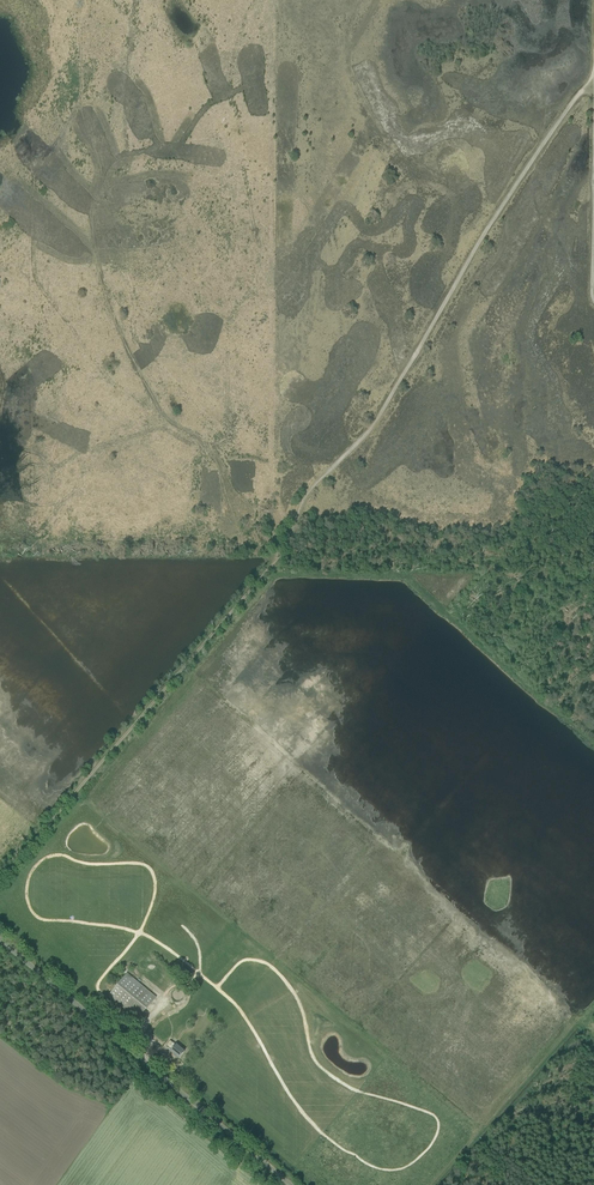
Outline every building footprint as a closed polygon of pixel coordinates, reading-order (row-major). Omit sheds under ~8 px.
[(112,991),(109,996),(137,1020),(140,1016),(143,1019),(148,1013),(145,1011),(156,998),(128,973),(120,983),(116,980),(113,984),(117,987),(112,991)] [(170,1041),(167,1045),(172,1050),(170,1052),(179,1058),(182,1054),(184,1052),(176,1045),(170,1041)]
